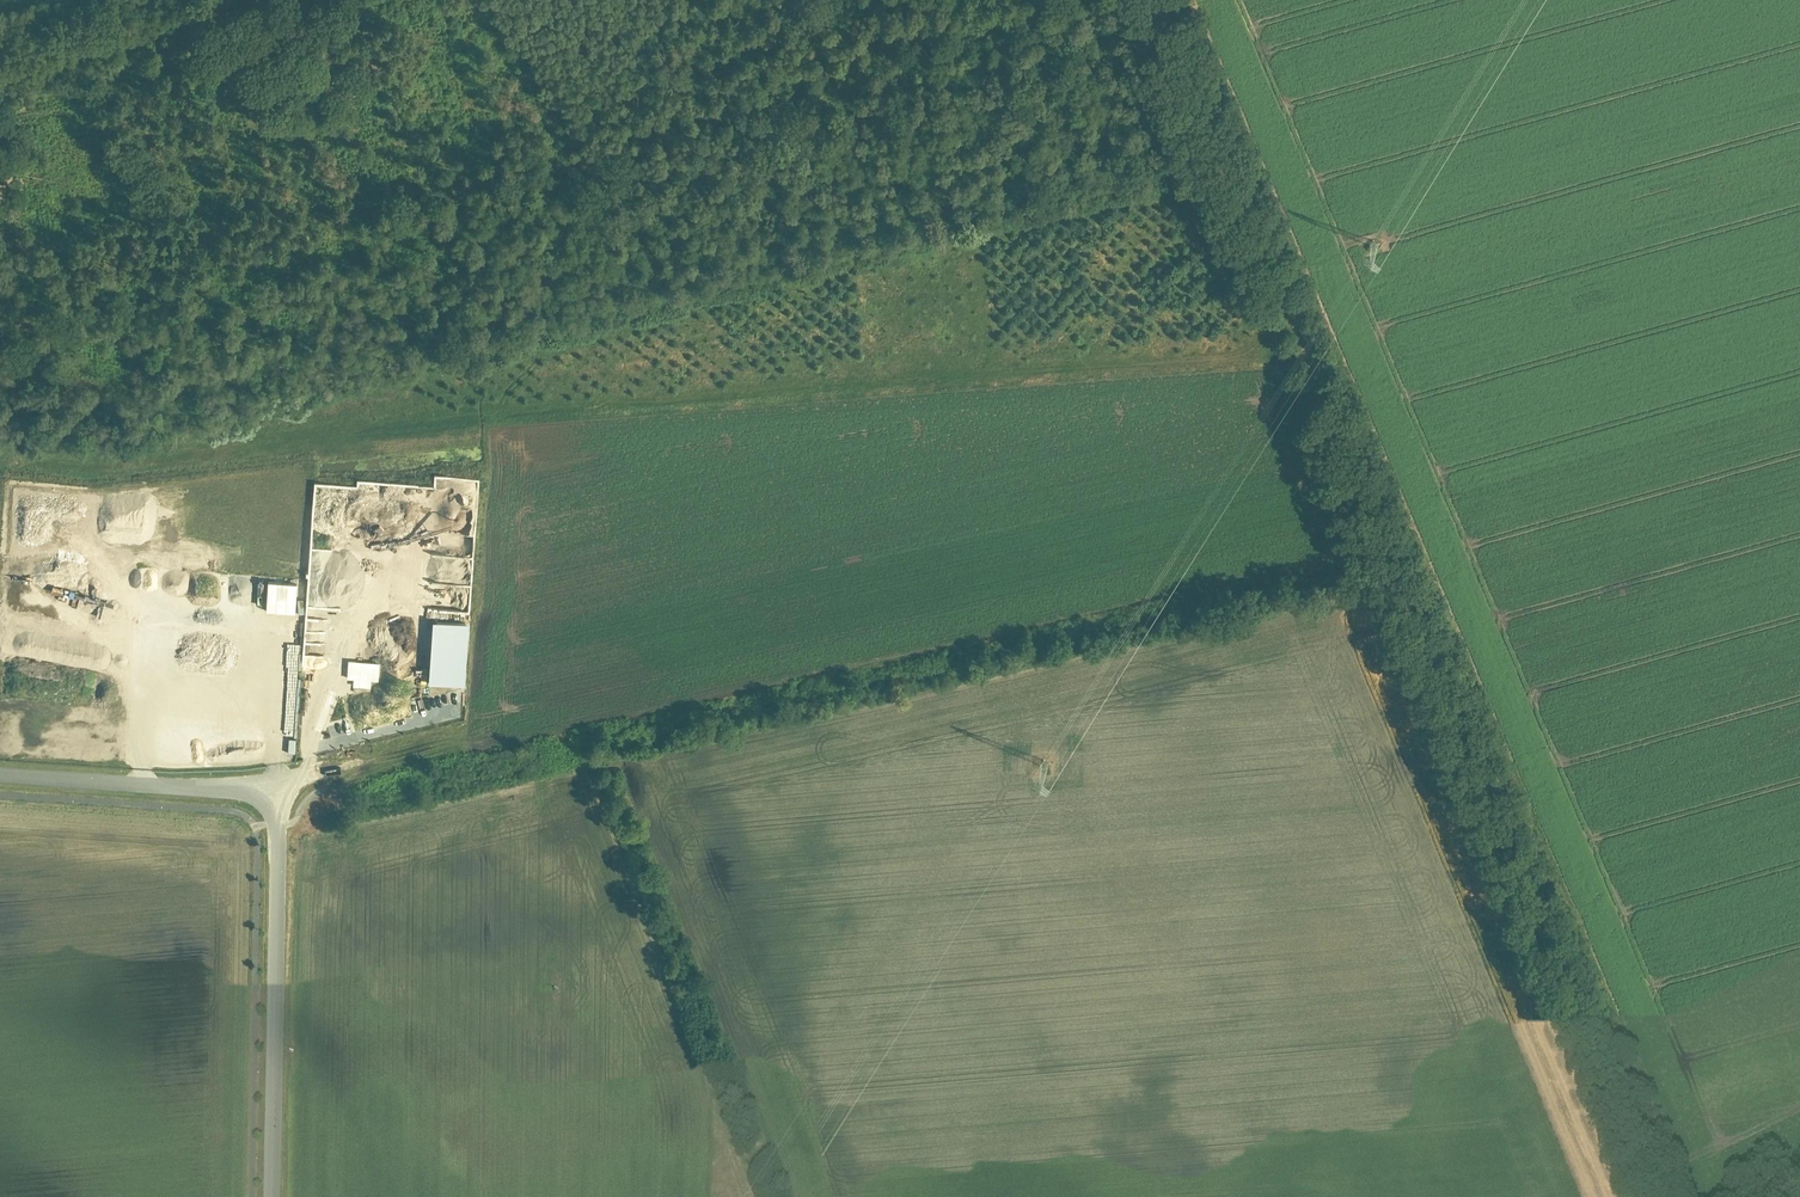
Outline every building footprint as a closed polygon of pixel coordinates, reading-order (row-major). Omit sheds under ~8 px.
[(5,557),(0,628),(0,755),(143,766),(259,775),(306,763),(458,725),(467,587),(306,575),(5,557)]
